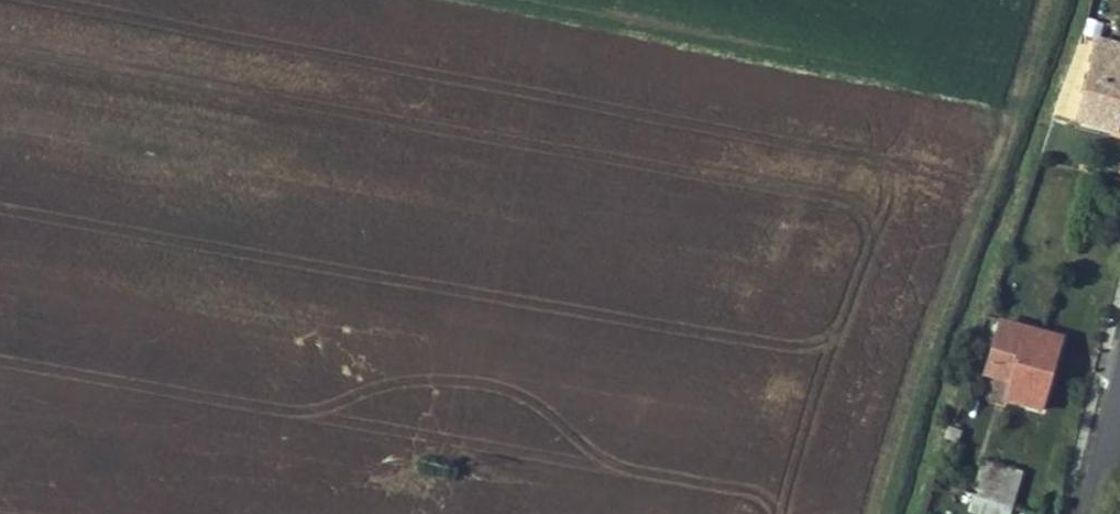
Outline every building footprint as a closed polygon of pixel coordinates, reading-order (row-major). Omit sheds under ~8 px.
[(1117,129),(1119,116),(1119,45),(1098,40),(1078,119),(1117,129)] [(1060,338),(1001,321),(986,372),(1012,379),(1007,398),(1040,407),(1060,338)] [(981,461),(972,495),(975,495),(1011,506),(1020,473),(981,461)] [(1012,506),(1011,506),(975,495),(971,512),(976,513),(1010,513),(1012,506)]
